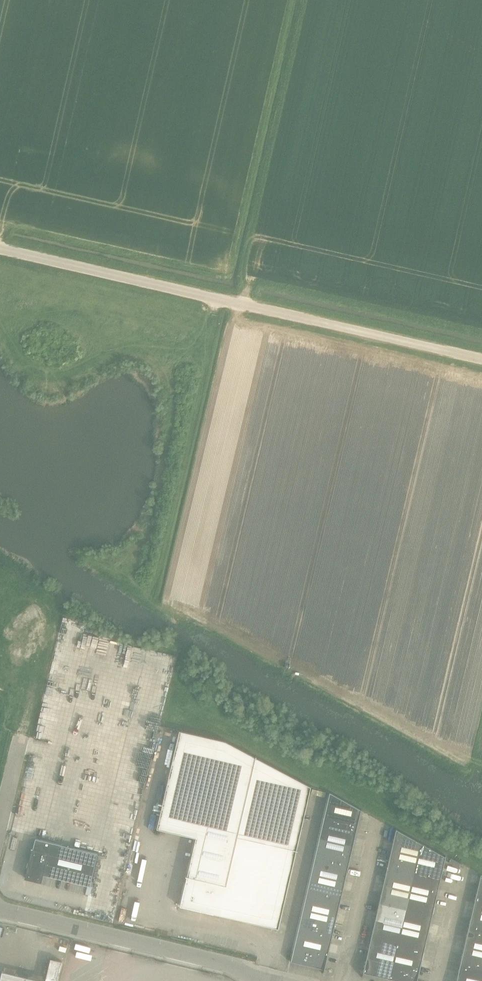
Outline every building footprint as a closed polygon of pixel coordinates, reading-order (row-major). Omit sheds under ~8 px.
[(196,837),(180,906),(278,928),(311,786),(225,741),(179,730),(157,828),(196,837)] [(330,792),(323,821),(357,829),(361,809),(361,810),(330,792)] [(323,821),(319,838),(353,846),(357,829),(323,821)] [(396,829),(391,850),(418,856),(421,843),(397,830),(397,829),(396,829)] [(98,853),(35,838),(30,863),(28,863),(27,868),(29,868),(26,878),(31,879),(30,880),(41,882),(43,875),(90,886),(98,853)] [(319,838),(315,856),(349,864),(353,846),(319,838)] [(421,843),(418,856),(414,873),(440,880),(446,855),(445,855),(445,856),(421,843)] [(391,850),(387,867),(414,873),(418,856),(391,850)] [(315,856),(311,873),(345,881),(349,864),(315,856)] [(387,867),(383,885),(410,891),(414,873),(387,867)] [(311,873),(307,891),(341,899),(345,881),(311,873)] [(414,873),(410,891),(436,897),(440,880),(414,873)] [(383,885),(379,902),(406,908),(410,891),(383,885)] [(307,891),(303,909),(337,916),(341,899),(307,891)] [(410,891),(406,908),(432,915),(436,897),(410,891)] [(472,910),(481,913),(481,894),(476,893),(472,910)] [(379,902),(375,920),(402,926),(406,908),(379,902)] [(406,908),(402,926),(428,932),(432,915),(406,908)] [(303,909),(299,926),(333,934),(337,916),(303,909)] [(468,928),(481,931),(481,913),(472,910),(468,928)] [(375,920),(371,937),(398,944),(398,942),(402,926),(375,920)] [(299,926),(295,944),(329,951),(333,934),(299,926)] [(402,926),(398,942),(398,944),(424,950),(428,932),(402,926)] [(464,945),(481,950),(481,931),(468,928),(464,945)] [(371,937),(367,955),(394,961),(398,944),(371,937)] [(325,969),(329,951),(295,944),(291,961),(325,969)] [(398,944),(394,961),(420,967),(424,950),(398,944)] [(460,963),(481,968),(481,950),(464,945),(460,963)] [(363,973),(390,979),(394,961),(367,955),(363,973)] [(62,961),(50,958),(45,980),(57,980),(62,961)] [(390,979),(400,980),(417,980),(420,967),(394,961),(390,979)] [(456,980),(458,980),(481,980),(481,968),(460,963),(456,980)] [(0,979),(0,980),(44,980),(2,971),(0,979)]
